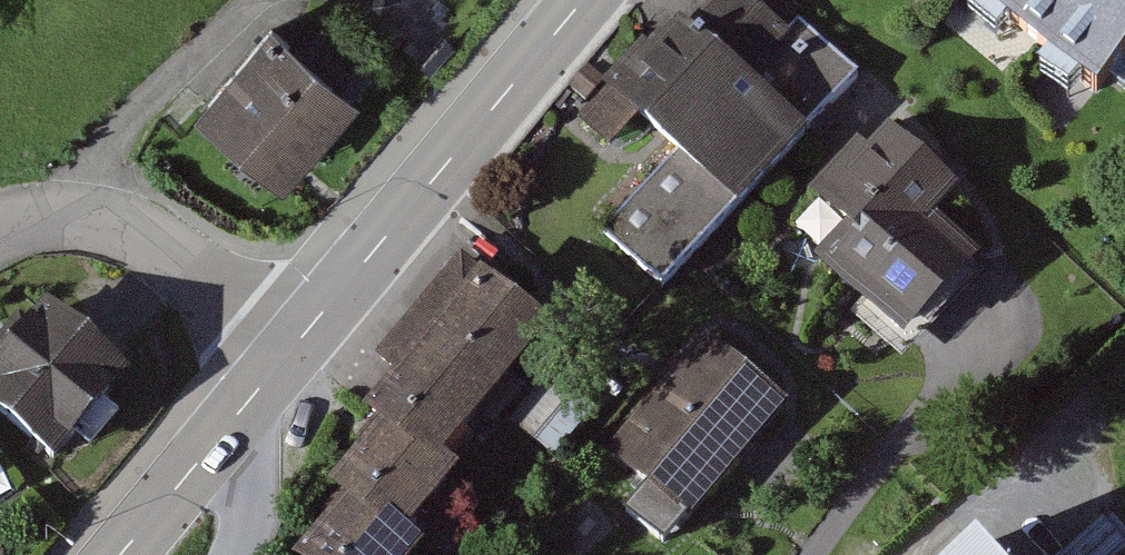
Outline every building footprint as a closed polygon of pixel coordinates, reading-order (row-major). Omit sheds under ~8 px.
[(659,266),(856,67),(801,13),(782,32),(749,0),(712,0),(685,28),(671,15),(581,106),(603,128),(630,101),(682,153),(614,221),(659,266)] [(973,21),(989,3),(1111,107),(1124,91),(1124,0),(948,0),(973,21)] [(364,100),(279,27),(204,114),(289,187),(364,100)] [(847,140),(812,185),(860,222),(828,262),(912,327),(971,252),(926,217),(952,184),(875,125),(857,148),(847,140)] [(429,330),(415,347),(474,395),(528,330),(452,268),(412,316),(429,330)] [(51,299),(0,362),(0,409),(63,460),(137,369),(51,299)] [(709,340),(618,444),(686,502),(776,398),(709,340)] [(474,395),(415,347),(368,404),(383,416),(427,452),(474,395)] [(353,486),(394,520),(440,463),(427,452),(383,416),(336,473),(353,486)] [(335,554),(400,554),(415,537),(394,520),(353,486),(312,536),(335,554)] [(949,554),(988,554),(970,536),(949,554)]
